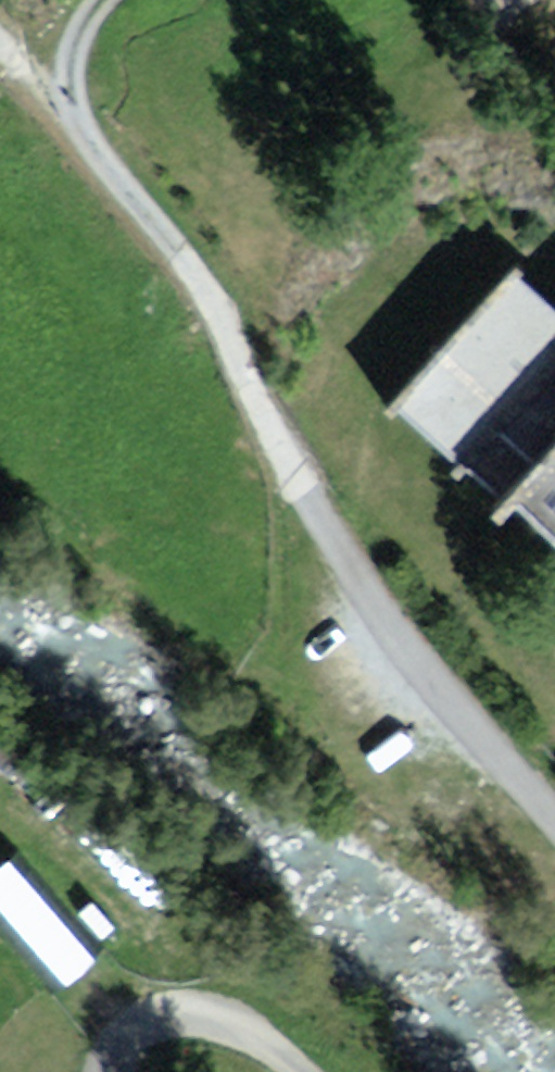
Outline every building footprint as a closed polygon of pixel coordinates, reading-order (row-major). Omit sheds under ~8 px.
[(508,256),(376,407),(554,563),(554,296),(508,256)]
